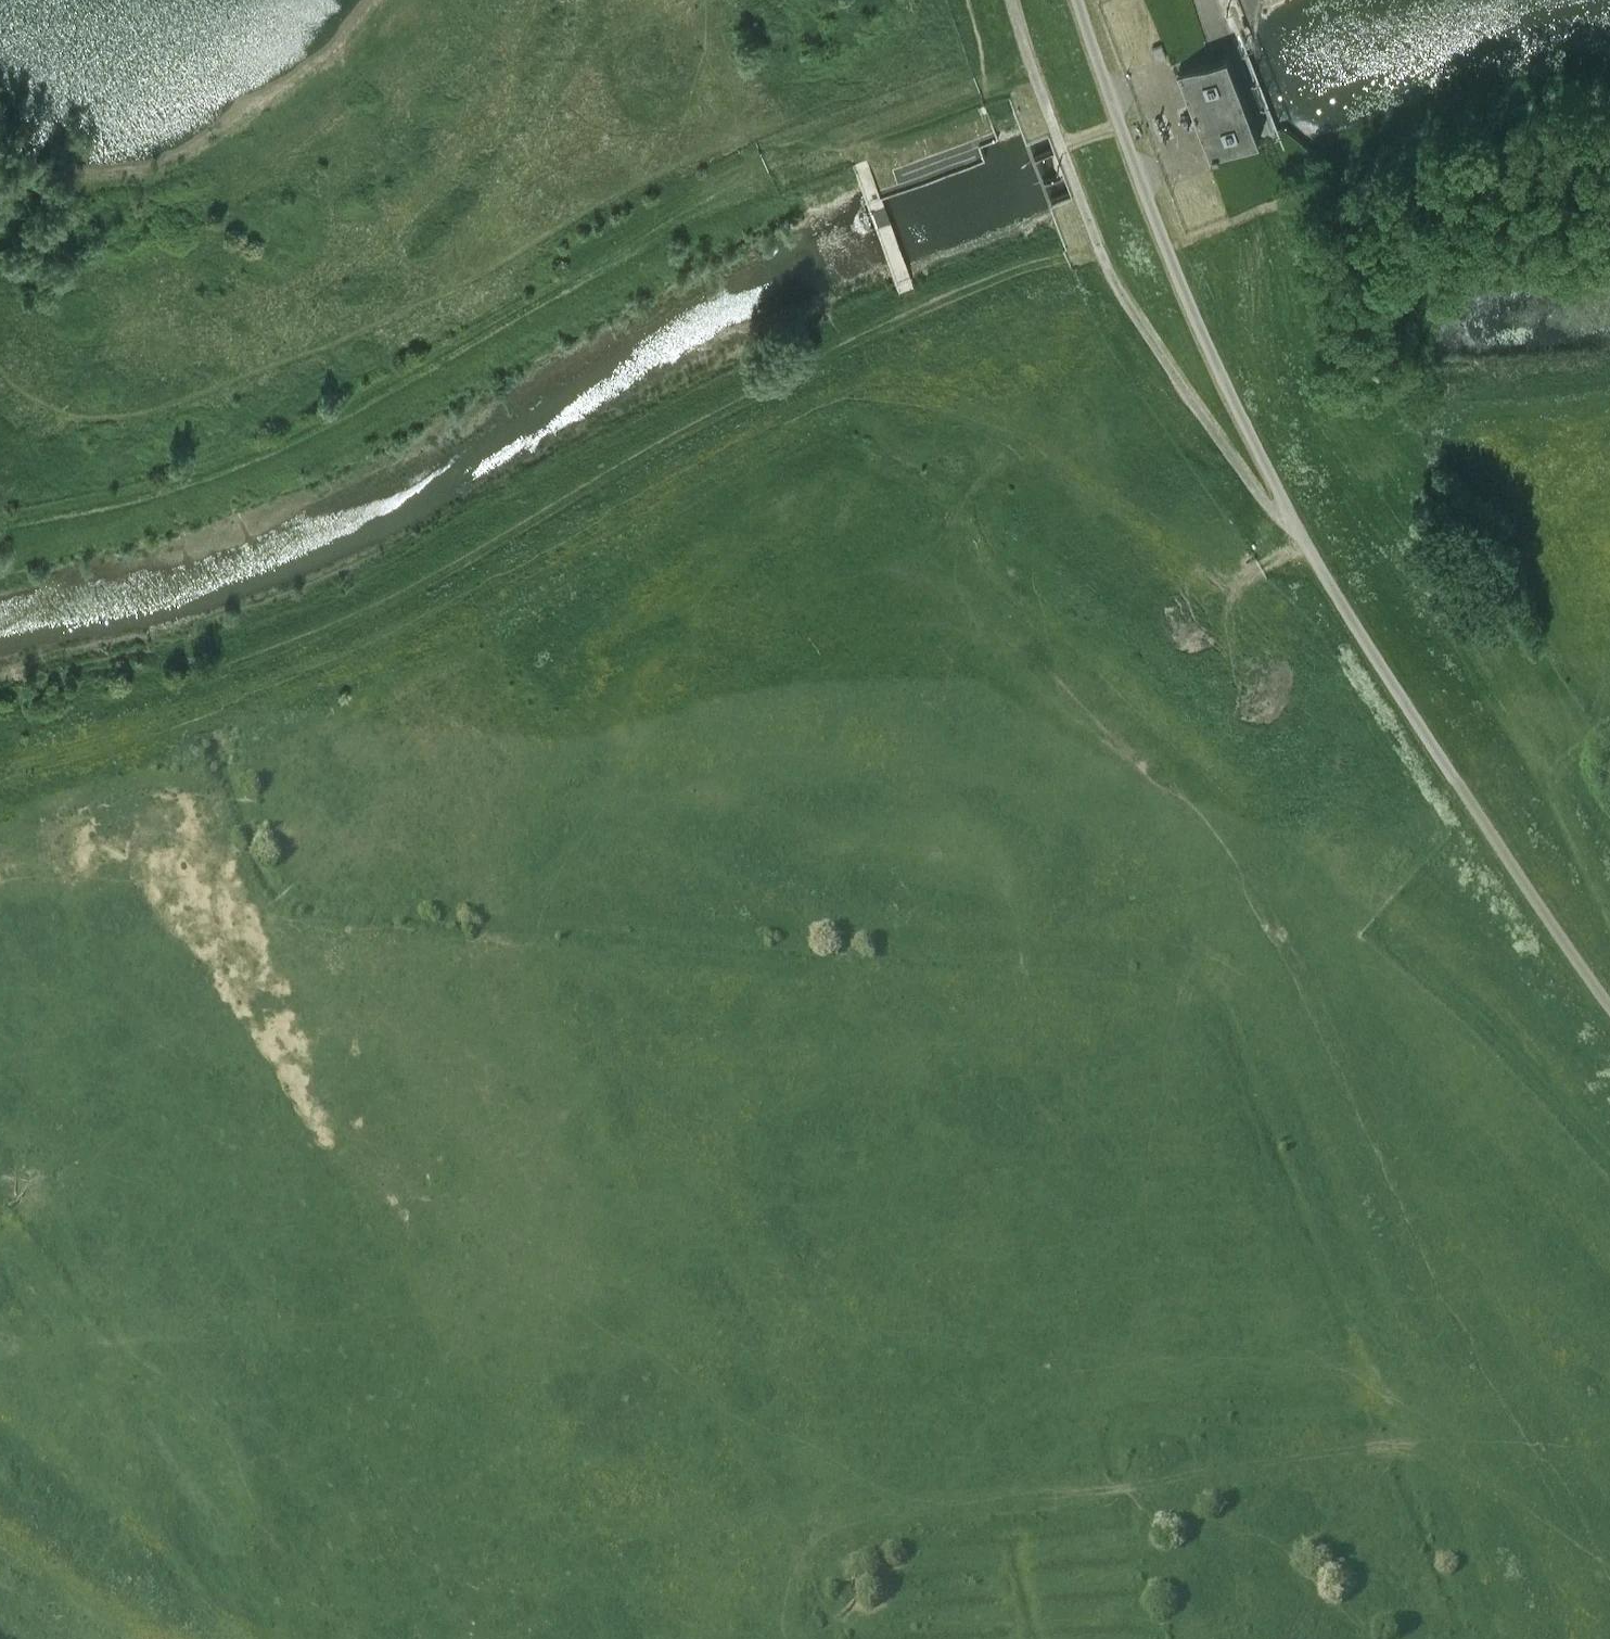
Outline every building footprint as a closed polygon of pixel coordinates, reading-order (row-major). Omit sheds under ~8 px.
[(1157,60),(1166,57),(1162,44),(1152,48),(1157,60)] [(1210,160),(1260,140),(1228,55),(1176,74),(1210,160)]
